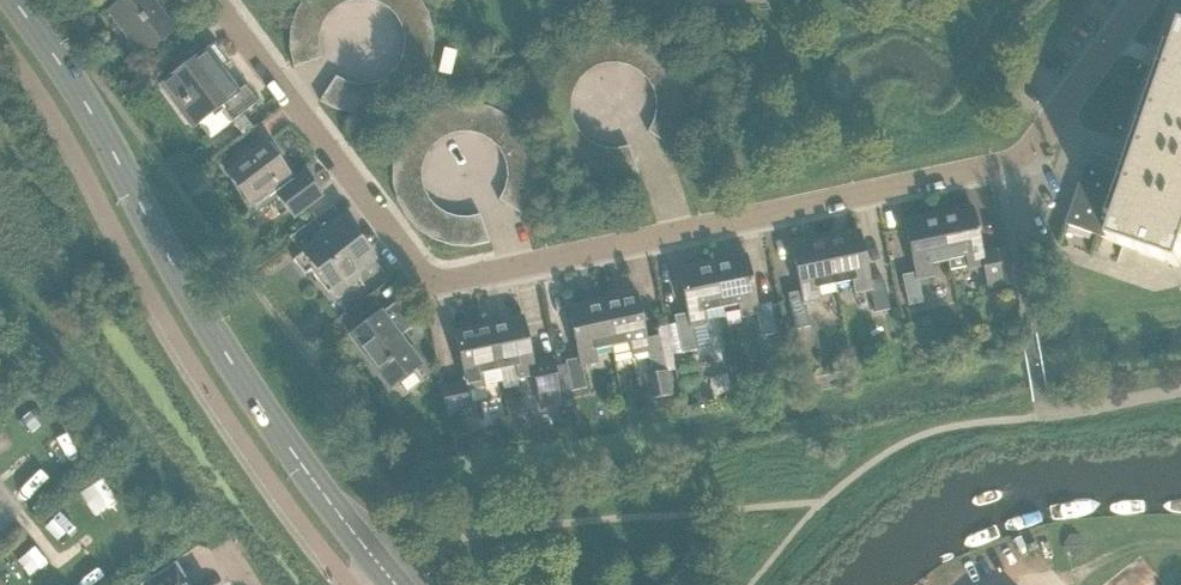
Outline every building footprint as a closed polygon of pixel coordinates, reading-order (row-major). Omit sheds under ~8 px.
[(172,28),(151,0),(123,0),(125,2),(108,16),(137,55),(172,28)] [(296,12),(290,30),(290,48),(294,67),(321,58),(318,46),(318,34),(322,24),(328,14),(336,6),(345,1),(348,0),(303,0),(296,12)] [(420,0),(375,0),(378,1),(388,7),(396,15),(402,25),(405,35),(405,47),(402,57),(396,67),(388,75),(379,81),(368,85),(357,85),(346,82),(335,76),(319,100),(336,109),(354,113),(372,112),(390,107),(406,97),(419,84),(428,68),(433,50),(433,31),(428,14),(420,0)] [(679,76),(669,60),(656,48),(639,39),(621,34),(603,34),(585,39),(569,49),(556,61),(546,77),(541,95),(541,114),(546,132),(555,148),(567,161),(583,171),(601,177),(620,177),(638,173),(629,146),(617,149),(606,149),(595,146),(585,140),(577,131),(572,122),(569,110),(569,99),(572,89),(578,78),(586,71),(596,65),(607,62),(618,62),(629,65),(639,71),(647,78),(653,88),(656,99),(657,110),(654,121),(648,132),(672,148),(681,131),(685,113),(684,94),(679,76)] [(237,93),(219,68),(226,63),(214,46),(160,86),(192,128),(211,114),(222,129),(232,122),(257,103),(245,87),(237,93)] [(1066,224),(1111,240),(1110,243),(1179,267),(1180,260),(1180,69),(1142,181),(1087,162),(1066,224)] [(529,144),(520,128),(506,116),(490,107),(472,103),(453,103),(435,108),(419,118),(406,131),(397,147),(392,165),(392,183),(397,201),(406,218),(419,231),(435,240),(453,245),(472,246),(490,241),(481,215),(469,218),(457,218),(446,214),(437,209),(429,201),(423,191),(420,180),(420,169),(423,158),(429,148),(437,140),(447,134),(457,131),(469,131),(480,133),(490,139),(497,146),(503,156),(507,167),(507,178),(505,189),(499,200),(523,215),(532,199),(536,181),(535,162),(529,144)] [(227,173),(259,215),(285,196),(294,208),(317,191),(307,179),(298,186),(265,143),(227,173)] [(938,214),(948,260),(950,270),(967,266),(967,269),(983,266),(988,289),(1003,286),(995,250),(982,253),(972,207),(938,214)] [(931,264),(948,260),(938,214),(904,221),(915,273),(901,275),(908,305),(922,302),(917,280),(933,276),(931,264)] [(355,273),(353,270),(371,256),(345,221),(293,260),(305,275),(310,271),(327,293),(355,273)] [(825,238),(835,284),(852,281),(854,293),(870,290),(875,313),(889,310),(883,279),(870,282),(859,231),(825,238)] [(818,288),(835,284),(825,238),(791,245),(801,291),(787,294),(795,329),(809,326),(804,303),(820,300),(818,288)] [(712,262),(722,308),(739,305),(741,317),(757,314),(762,336),(776,333),(770,303),(757,306),(746,255),(712,262)] [(705,312),(722,308),(712,262),(678,269),(689,320),(666,325),(672,355),(673,355),(696,350),(691,327),(707,324),(705,312)] [(672,355),(666,325),(657,327),(659,336),(646,338),(636,293),(602,300),(611,346),(613,356),(631,352),(631,355),(647,351),(652,374),(644,376),(649,399),(672,394),(667,371),(676,369),(673,355),(672,355)] [(389,386),(419,363),(399,337),(418,323),(400,299),(376,317),(376,318),(351,337),(389,386)] [(595,350),(611,346),(602,300),(568,307),(579,358),(565,361),(572,391),(573,396),(587,393),(586,388),(581,365),(597,362),(595,350)] [(489,324),(499,370),(515,366),(518,379),(534,375),(541,409),(561,405),(551,358),(532,362),(523,316),(489,324)] [(482,374),(499,370),(489,324),(455,331),(466,382),(441,387),(447,417),(473,412),(468,389),(484,386),(482,374)]
